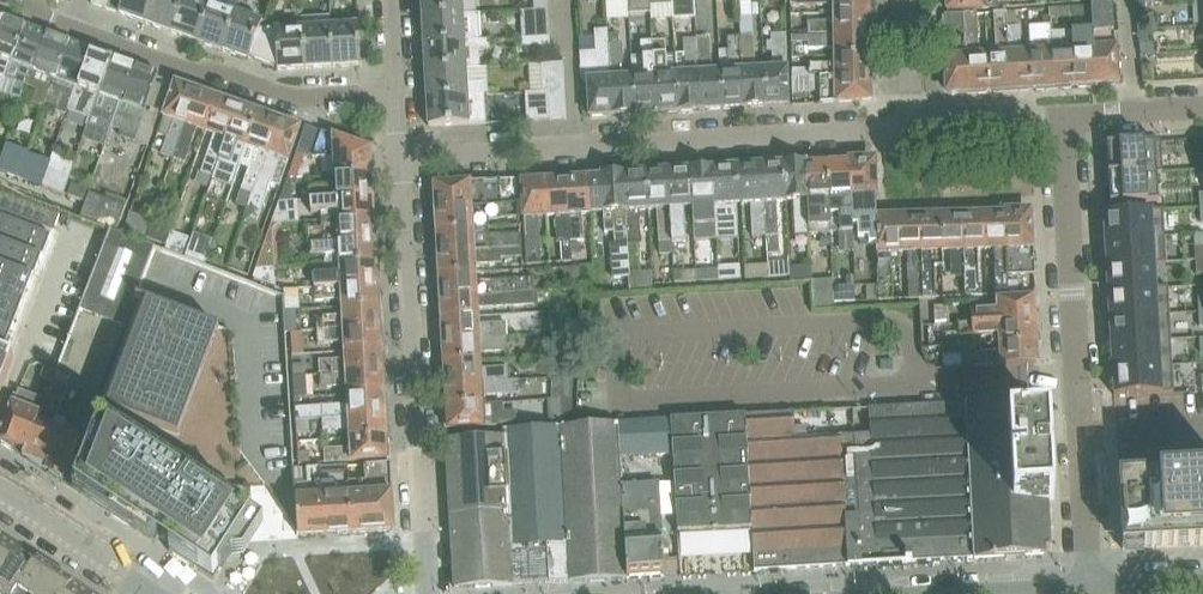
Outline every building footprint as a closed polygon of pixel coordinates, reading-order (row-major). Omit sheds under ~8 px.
[(105,9),(108,0),(93,0),(92,4),(105,9)] [(105,9),(119,14),(124,0),(108,0),(105,9)] [(119,14),(142,22),(151,0),(124,0),(119,14)] [(142,22),(168,31),(180,0),(151,0),(142,22)] [(168,31),(195,41),(209,3),(210,0),(180,0),(168,31)] [(423,17),(477,14),(476,0),(422,0),(423,17)] [(533,11),(549,10),(548,0),(532,0),(533,11)] [(650,1),(651,8),(672,7),(671,0),(650,0),(650,1)] [(694,0),(671,0),(672,7),(673,21),(695,20),(694,0)] [(791,6),(834,5),(835,14),(873,14),(873,0),(791,0),(791,6)] [(947,10),(995,9),(995,0),(945,0),(945,5),(947,7),(947,10)] [(195,41),(220,50),(234,12),(209,3),(195,41)] [(1092,30),(1097,84),(1104,84),(1106,86),(1113,85),(1116,83),(1119,83),(1117,52),(1114,33),(1111,4),(1091,5),(1092,7),(1090,7),(1091,16),(1092,16),(1093,30),(1092,30)] [(1090,7),(1069,8),(1070,17),(1091,16),(1090,7)] [(1048,10),(1048,18),(1070,17),(1069,8),(1048,10)] [(533,11),(532,11),(533,38),(550,37),(549,10),(533,11)] [(234,12),(220,50),(247,60),(258,33),(262,22),(234,12)] [(1007,13),(1012,89),(1018,89),(1021,91),(1028,91),(1031,88),(1032,88),(1030,53),(1022,54),(1021,26),(1016,27),(1016,12),(1007,13)] [(988,56),(990,91),(992,91),(994,93),(1002,92),(1004,90),(1012,89),(1007,13),(994,14),(995,28),(997,55),(988,56)] [(1146,13),(1136,14),(1138,30),(1147,29),(1146,13)] [(481,41),(480,14),(477,14),(423,17),(424,44),(481,41)] [(808,31),(808,36),(871,36),(871,25),(873,25),(873,14),(835,14),(835,23),(808,23),(808,31)] [(952,42),(946,42),(946,90),(952,95),(957,95),(959,93),(968,92),(963,14),(945,15),(945,32),(952,32),(952,42)] [(963,14),(968,92),(976,92),(979,94),(986,94),(988,91),(990,91),(988,56),(980,56),(979,30),(977,14),(963,14)] [(331,16),(329,17),(331,67),(361,66),(359,25),(331,27),(331,16)] [(303,69),(331,67),(329,17),(301,18),(301,28),(303,69)] [(741,37),(745,109),(767,107),(764,69),(755,70),(753,37),(752,17),(739,18),(741,37)] [(8,65),(11,66),(26,26),(4,18),(0,28),(0,89),(8,65)] [(262,22),(258,33),(247,60),(250,61),(250,59),(277,69),(277,71),(303,69),(301,28),(301,18),(262,22)] [(1049,25),(1028,26),(1030,53),(1032,88),(1034,88),(1037,90),(1044,90),(1046,87),(1053,87),(1050,33),(1049,25)] [(0,89),(0,94),(21,102),(27,86),(31,73),(34,74),(48,34),(26,26),(11,66),(8,65),(0,89)] [(1147,29),(1138,30),(1139,45),(1149,44),(1147,29)] [(1072,50),(1075,86),(1077,86),(1079,88),(1087,87),(1089,85),(1097,84),(1092,30),(1071,31),(1072,50)] [(581,81),(588,81),(590,118),(614,116),(608,35),(608,31),(595,32),(596,60),(582,61),(581,54),(580,54),(581,68),(580,68),(581,81)] [(1050,33),(1053,87),(1061,86),(1064,88),(1071,88),(1073,86),(1075,86),(1072,50),(1071,31),(1050,33)] [(31,73),(27,86),(37,90),(30,107),(42,111),(49,90),(53,81),(55,82),(70,42),(48,34),(34,74),(31,73)] [(608,35),(614,116),(636,115),(634,77),(625,78),(623,45),(618,45),(618,35),(608,35)] [(771,69),(764,69),(767,107),(789,106),(787,35),(770,35),(771,44),(765,44),(766,55),(771,55),(771,69)] [(871,36),(808,36),(808,44),(808,48),(836,47),(836,57),(874,57),(874,43),(871,43),(871,36)] [(521,38),(517,39),(518,55),(551,53),(550,37),(533,38),(521,38)] [(728,50),(719,51),(720,72),(723,110),(737,109),(745,109),(741,37),(728,38),(728,50)] [(424,44),(426,71),(467,69),(480,68),(479,51),(490,50),(489,40),(481,41),(424,44)] [(684,54),(675,54),(679,113),(701,111),(696,40),(684,41),(684,54)] [(723,110),(720,72),(711,73),(709,40),(696,40),(701,111),(723,110)] [(53,81),(49,90),(60,94),(55,108),(66,112),(68,108),(75,88),(78,89),(92,50),(75,44),(70,42),(55,82),(53,81)] [(665,42),(653,43),(658,114),(679,113),(675,54),(666,55),(665,42)] [(641,57),(633,57),(634,77),(636,115),(658,114),(653,43),(640,44),(641,57)] [(75,88),(68,108),(90,117),(97,97),(99,97),(113,58),(92,50),(78,89),(75,88)] [(874,68),(874,57),(836,57),(836,65),(807,66),(808,78),(872,78),(872,68),(874,68)] [(90,117),(87,125),(97,129),(96,132),(108,136),(111,129),(112,125),(119,105),(121,105),(136,66),(113,58),(99,97),(97,97),(90,117)] [(552,64),(541,65),(543,92),(550,92),(552,120),(567,119),(564,71),(564,64),(552,64)] [(1142,66),(1142,73),(1143,83),(1153,83),(1151,65),(1142,66)] [(119,105),(112,125),(120,128),(118,133),(134,139),(159,74),(141,68),(136,66),(121,105),(119,105)] [(467,69),(426,71),(427,99),(483,96),(483,86),(468,87),(467,69)] [(872,78),(808,78),(808,94),(820,93),(821,104),(858,101),(870,101),(875,95),(875,87),(872,87),(872,78)] [(165,114),(157,135),(167,139),(161,156),(176,161),(201,92),(190,88),(189,85),(182,82),(179,84),(176,83),(165,114)] [(201,92),(176,161),(186,164),(199,127),(210,130),(222,97),(220,98),(216,97),(215,94),(208,92),(205,93),(201,92)] [(528,93),(525,93),(527,121),(552,120),(550,92),(543,92),(528,93)] [(485,95),(483,96),(427,99),(429,127),(486,124),(486,122),(480,123),(480,108),(486,108),(485,95)] [(216,133),(202,171),(215,175),(219,166),(241,106),(231,102),(230,99),(223,97),(222,97),(210,130),(216,133)] [(219,166),(214,178),(235,186),(250,145),(261,113),(257,112),(256,109),(249,106),(246,108),(241,106),(219,166)] [(248,170),(235,205),(249,210),(282,121),(272,117),(271,114),(264,111),(261,113),(250,145),(242,167),(248,170)] [(249,210),(246,217),(258,221),(268,193),(266,192),(270,181),(280,185),(289,160),(301,128),(301,127),(298,126),(297,123),(290,121),(287,122),(282,121),(249,210)] [(305,126),(287,179),(289,179),(294,179),(307,180),(315,155),(335,154),(336,176),(372,174),(371,168),(374,168),(373,150),(305,126)] [(1161,141),(1107,144),(1109,174),(1157,171),(1157,173),(1163,172),(1161,141)] [(0,160),(0,170),(6,172),(20,177),(29,152),(6,144),(2,153),(0,160)] [(33,154),(24,179),(41,185),(47,166),(50,160),(33,154)] [(850,162),(849,162),(852,225),(858,225),(858,238),(859,238),(869,238),(870,244),(877,244),(877,217),(876,164),(868,158),(850,160),(850,162)] [(841,160),(827,161),(830,233),(838,233),(853,232),(852,225),(849,162),(841,162),(841,160)] [(807,165),(807,162),(805,162),(809,234),(809,235),(830,233),(827,161),(816,162),(816,164),(807,165)] [(805,162),(784,164),(786,202),(794,202),(796,235),(809,234),(805,162)] [(784,164),(762,165),(766,237),(767,253),(780,253),(777,203),(786,202),(784,164)] [(762,165),(735,167),(737,205),(751,204),(753,237),(766,237),(762,165)] [(47,166),(41,185),(63,194),(70,175),(47,166)] [(735,167),(712,168),(716,240),(739,239),(737,205),(735,167)] [(712,168),(690,169),(692,208),(696,208),(698,241),(716,240),(712,168)] [(684,209),(692,208),(690,169),(668,171),(672,243),(686,242),(684,209)] [(673,254),(672,243),(668,171),(646,172),(648,211),(658,210),(660,243),(660,255),(673,254)] [(1157,171),(1109,174),(1111,204),(1158,201),(1157,173),(1157,171)] [(646,172),(623,173),(628,246),(641,245),(639,212),(648,211),(646,172)] [(602,176),(589,177),(592,214),(602,213),(603,236),(614,235),(614,245),(612,245),(614,279),(629,278),(630,278),(630,276),(628,246),(623,173),(602,175),(602,176)] [(337,185),(309,187),(310,200),(373,197),(372,188),(375,186),(374,179),(372,177),(372,174),(336,176),(337,185)] [(575,179),(567,179),(571,242),(584,241),(582,214),(591,214),(592,214),(589,177),(588,177),(588,178),(587,178),(584,176),(577,176),(575,179)] [(547,180),(545,181),(547,217),(556,216),(558,242),(560,242),(561,263),(572,262),(571,242),(567,179),(559,180),(557,178),(549,178),(547,180)] [(289,179),(281,201),(290,201),(295,201),(294,179),(289,179)] [(539,217),(547,217),(545,181),(543,181),(540,179),(533,179),(531,181),(522,182),(528,265),(542,264),(539,217)] [(436,204),(436,211),(519,206),(517,180),(432,185),(433,204),(436,204)] [(72,184),(68,196),(87,202),(90,193),(91,190),(72,184)] [(87,202),(80,219),(110,231),(117,233),(127,206),(130,199),(108,191),(106,198),(90,193),(87,202)] [(2,220),(0,226),(0,396),(14,360),(62,234),(54,231),(60,216),(0,193),(0,219),(2,220)] [(373,197),(310,200),(311,213),(326,212),(326,221),(339,221),(374,219),(374,216),(376,214),(376,206),(373,204),(373,197)] [(281,201),(272,224),(287,223),(289,223),(290,201),(281,201)] [(434,220),(435,227),(437,229),(437,232),(474,230),(474,222),(520,219),(519,206),(436,211),(436,217),(434,220)] [(1104,213),(1105,239),(1165,235),(1164,209),(1104,213)] [(1025,210),(1005,211),(1005,213),(1007,276),(1035,275),(1032,217),(1025,210)] [(972,214),(963,214),(965,277),(966,296),(979,295),(978,250),(986,250),(985,211),(972,211),(972,214)] [(1007,276),(1005,213),(997,213),(997,211),(985,211),(986,250),(995,249),(996,294),(1009,294),(1008,280),(1007,276)] [(954,212),(943,213),(944,251),(952,251),(953,277),(965,277),(963,214),(954,214),(954,212)] [(911,213),(897,214),(899,253),(908,252),(909,299),(922,298),(919,215),(911,216),(911,213)] [(935,251),(944,251),(943,213),(929,213),(929,215),(919,215),(922,298),(935,297),(935,251)] [(129,214),(123,230),(147,238),(151,227),(152,223),(129,214)] [(899,267),(899,253),(897,214),(886,214),(886,216),(877,217),(877,244),(879,300),(893,300),(892,267),(899,267)] [(327,231),(313,231),(314,242),(375,240),(375,232),(377,230),(377,222),(374,220),(374,219),(339,221),(326,221),(327,231)] [(151,227),(147,238),(168,246),(173,230),(152,223),(151,227)] [(272,224),(265,244),(279,243),(279,233),(287,223),(272,224)] [(474,232),(474,230),(437,232),(437,233),(435,236),(436,243),(438,245),(438,254),(521,250),(520,237),(489,239),(489,231),(474,232)] [(110,231),(80,310),(123,327),(154,247),(117,233),(110,231)] [(168,246),(166,251),(185,258),(187,252),(191,240),(172,233),(168,246)] [(1165,235),(1105,239),(1107,265),(1155,262),(1155,264),(1167,263),(1165,235)] [(192,237),(187,252),(200,257),(205,242),(192,237)] [(375,240),(314,242),(315,255),(325,255),(325,263),(377,261),(377,260),(379,257),(378,250),(376,248),(375,240)] [(265,244),(257,267),(275,266),(280,266),(279,243),(265,244)] [(1196,260),(1202,260),(1202,246),(1195,246),(1196,260)] [(440,273),(440,275),(477,273),(476,266),(503,265),(503,259),(522,258),(521,250),(438,254),(439,261),(437,263),(437,271),(440,273)] [(251,252),(241,252),(241,264),(251,264),(251,252)] [(326,274),(316,274),(316,288),(378,284),(377,276),(380,273),(379,266),(377,264),(377,261),(325,263),(326,274)] [(1107,265),(1108,291),(1157,288),(1155,264),(1155,262),(1107,265)] [(257,267),(253,278),(278,287),(275,266),(257,267)] [(756,267),(745,268),(745,279),(757,279),(756,267)] [(812,267),(788,269),(788,277),(789,284),(810,282),(811,284),(812,284),(811,282),(813,282),(812,267)] [(740,268),(718,269),(718,271),(718,281),(741,280),(740,268)] [(579,271),(562,272),(563,289),(580,288),(579,271)] [(718,271),(695,272),(696,283),(718,281),(718,271)] [(675,274),(675,284),(696,283),(695,272),(675,274)] [(438,280),(438,287),(440,289),(441,297),(534,292),(533,280),(477,283),(477,273),(440,275),(440,277),(438,280)] [(630,278),(629,278),(630,293),(654,292),(653,285),(653,275),(630,276),(630,278)] [(1008,280),(1009,294),(1019,293),(1018,280),(1008,280)] [(833,287),(833,281),(813,282),(811,282),(812,284),(813,311),(835,309),(835,302),(834,302),(833,287)] [(378,284),(316,288),(317,299),(343,298),(344,307),(379,305),(379,304),(381,301),(381,294),(378,291),(378,284)] [(833,287),(834,302),(835,302),(856,301),(855,286),(833,287)] [(1108,291),(1110,317),(1170,314),(1168,287),(1157,288),(1108,291)] [(442,317),(442,319),(479,317),(478,309),(535,306),(534,292),(441,297),(441,305),(439,307),(440,314),(442,317)] [(82,436),(64,483),(82,495),(85,485),(102,496),(103,496),(104,493),(105,492),(117,500),(111,514),(151,540),(156,543),(162,533),(176,542),(169,552),(214,580),(239,542),(253,520),(251,488),(219,490),(211,378),(192,379),(211,329),(219,332),(220,329),(137,297),(136,299),(137,299),(137,300),(147,304),(107,407),(95,402),(82,436)] [(972,310),(973,323),(1035,320),(1035,311),(1037,311),(1036,297),(998,299),(999,309),(998,309),(972,310)] [(344,316),(318,318),(319,331),(380,328),(380,320),(382,317),(382,310),(379,308),(379,305),(344,307),(344,316)] [(947,305),(934,306),(935,326),(947,325),(951,325),(950,305),(947,305)] [(295,310),(286,310),(287,332),(295,332),(295,310)] [(574,313),(545,314),(545,322),(545,330),(559,330),(559,335),(574,334),(574,313)] [(1111,343),(1171,340),(1170,314),(1110,317),(1111,343)] [(479,317),(442,319),(442,321),(440,323),(440,331),(443,333),(443,341),(507,338),(506,324),(479,325),(479,317)] [(1000,335),(1001,344),(1039,342),(1038,328),(1036,328),(1035,320),(973,323),(959,324),(960,337),(973,336),(1000,335)] [(380,328),(319,331),(320,343),(346,342),(346,351),(382,350),(381,347),(384,345),(383,337),(381,335),(380,328)] [(574,334),(559,335),(560,357),(574,356),(574,334)] [(302,337),(292,338),(293,354),(303,353),(302,337)] [(444,348),(441,351),(442,358),(444,360),(445,362),(481,361),(481,354),(507,352),(507,338),(443,341),(444,348)] [(1111,343),(1113,370),(1173,366),(1171,340),(1111,343)] [(1001,344),(1001,351),(944,355),(943,355),(944,370),(1040,365),(1040,363),(1037,363),(1037,354),(1039,354),(1039,342),(1001,344)] [(347,361),(321,362),(321,374),(383,371),(382,363),(385,361),(384,353),(382,351),(382,350),(346,351),(347,361)] [(560,357),(560,379),(573,379),(574,356),(560,357)] [(445,362),(445,364),(442,367),(443,374),(445,376),(446,384),(505,382),(509,382),(509,369),(482,370),(481,361),(445,362)] [(306,363),(294,364),(294,375),(307,375),(306,363)] [(45,366),(41,377),(52,381),(56,371),(57,370),(45,366)] [(1173,366),(1113,370),(1114,396),(1174,392),(1173,366)] [(26,451),(23,457),(24,458),(26,459),(64,483),(82,436),(53,425),(72,377),(56,371),(52,381),(45,400),(26,451)] [(383,371),(321,374),(322,387),(348,386),(349,394),(384,392),(384,391),(386,388),(386,381),(383,379),(383,371)] [(307,375),(294,375),(296,396),(308,396),(307,375)] [(573,401),(573,379),(560,379),(553,380),(553,402),(562,401),(573,401)] [(447,404),(447,407),(483,405),(483,396),(517,395),(517,382),(509,382),(505,382),(446,384),(446,392),(444,394),(444,402),(447,404)] [(2,443),(2,444),(13,451),(15,448),(26,451),(45,400),(19,390),(0,440),(0,442),(2,443)] [(349,403),(296,406),(297,419),(310,418),(324,418),(385,414),(385,407),(387,404),(387,397),(384,395),(384,392),(349,394),(349,403)] [(1049,463),(1049,459),(1052,459),(1050,420),(1044,420),(1042,399),(1014,400),(1014,401),(965,404),(973,559),(974,559),(1046,555),(1045,549),(1051,548),(1048,502),(1054,502),(1052,463),(1049,463)] [(572,424),(573,401),(562,401),(563,424),(572,424)] [(503,404),(483,405),(447,407),(447,408),(445,411),(445,418),(448,420),(448,428),(447,428),(447,427),(446,427),(446,429),(447,429),(517,425),(516,412),(503,413),(503,404)] [(973,559),(965,404),(921,406),(890,407),(867,408),(869,434),(794,438),(793,413),(745,415),(752,530),(755,572),(877,564),(906,562),(906,563),(912,562),(973,559)] [(385,414),(324,418),(325,431),(351,429),(351,438),(387,436),(386,434),(389,432),(388,425),(386,422),(385,414)] [(745,415),(670,419),(672,449),(678,533),(752,530),(745,415)] [(310,418),(297,419),(298,432),(298,435),(311,434),(310,418)] [(617,424),(618,452),(672,449),(670,419),(639,421),(618,422),(618,424),(617,424)] [(620,485),(618,452),(617,424),(609,424),(577,426),(561,427),(571,582),(626,579),(623,535),(620,485)] [(504,437),(506,474),(512,585),(571,582),(561,427),(503,430),(503,437),(504,437)] [(352,447),(325,449),(326,463),(366,460),(390,459),(390,458),(390,459),(388,459),(387,450),(390,448),(389,441),(387,438),(387,436),(351,438),(352,447)] [(449,477),(506,474),(504,437),(503,437),(448,440),(447,440),(449,477)] [(311,452),(299,453),(299,464),(312,463),(311,452)] [(367,481),(349,482),(352,533),(389,531),(394,525),(391,464),(366,465),(367,481)] [(348,466),(323,467),(327,535),(352,533),(349,482),(348,466)] [(323,467),(295,468),(299,536),(327,535),(323,467)] [(1202,544),(1202,473),(1119,478),(1123,550),(1202,544)] [(512,585),(506,474),(449,477),(455,588),(512,585)] [(661,530),(669,530),(668,475),(660,475),(661,530)] [(623,535),(626,579),(664,577),(664,576),(661,533),(657,484),(620,485),(623,535)] [(0,534),(0,535),(0,578),(20,547),(2,535),(0,534)] [(20,547),(0,578),(0,593),(14,593),(37,558),(20,547)] [(55,570),(37,558),(14,593),(39,593),(55,570)] [(72,581),(55,570),(39,593),(64,593),(72,581)] [(64,593),(89,593),(90,593),(72,581),(64,593)]
